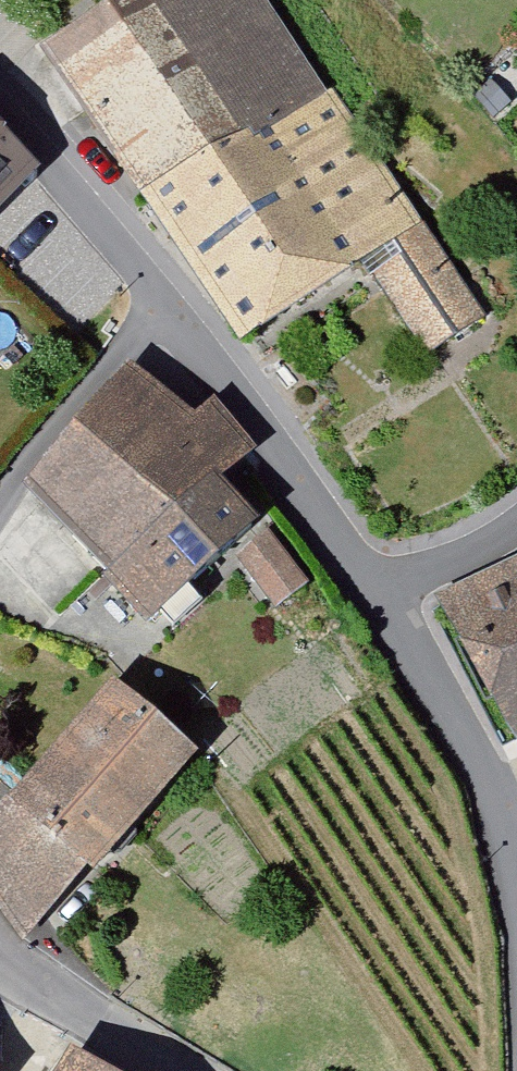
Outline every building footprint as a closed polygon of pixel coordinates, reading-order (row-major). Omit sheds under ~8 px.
[(489,315),(273,0),(115,0),(46,46),(253,348),(366,272),(425,358),(489,315)] [(0,135),(0,223),(44,180),(0,135)] [(128,361),(29,474),(147,616),(255,515),(219,476),(256,446),(213,395),(198,410),(128,361)] [(269,528),(234,554),(273,606),(308,581),(269,528)] [(450,586),(516,730),(516,555),(450,586)] [(198,753),(110,680),(7,799),(0,806),(0,911),(15,930),(86,869),(94,879),(198,753)]
